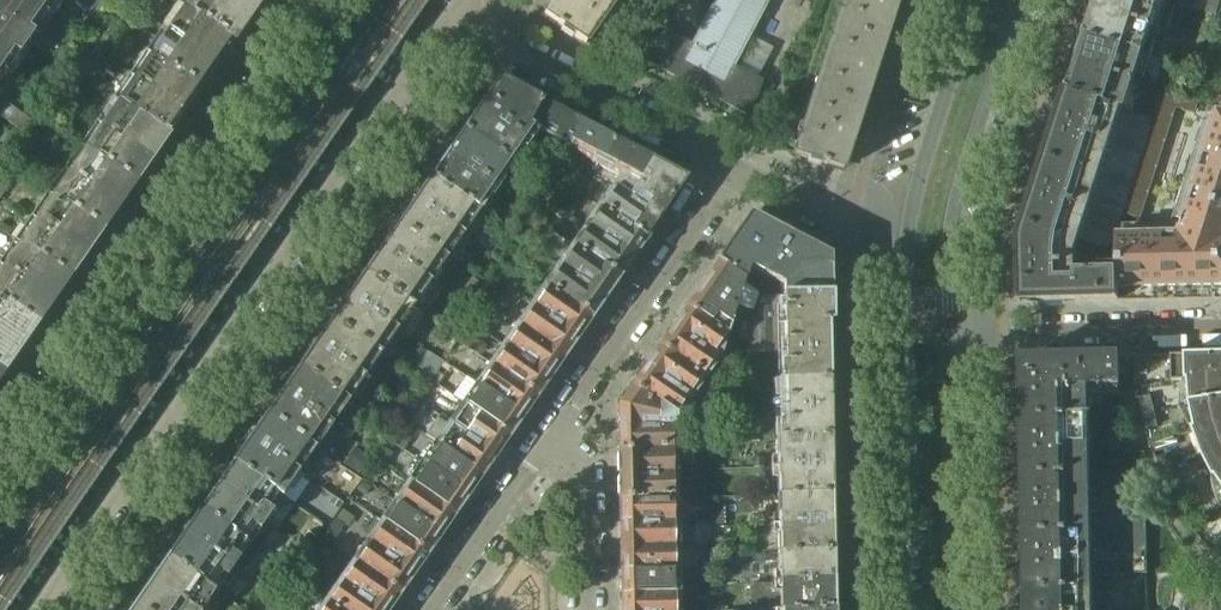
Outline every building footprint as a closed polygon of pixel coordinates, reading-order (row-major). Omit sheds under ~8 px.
[(6,72),(57,0),(0,0),(0,68),(6,72)] [(226,0),(179,0),(178,2),(234,41),(250,17),(226,0)] [(250,17),(262,0),(226,0),(250,17)] [(615,0),(553,0),(543,15),(584,44),(615,0)] [(767,0),(710,0),(688,42),(659,26),(650,40),(645,61),(741,114),(755,97),(760,80),(757,78),(739,68),(738,68),(734,65),(767,0)] [(895,0),(842,0),(834,26),(882,42),(895,0)] [(1163,0),(1162,3),(1153,0),(1097,0),(1085,38),(1148,57),(1153,40),(1163,43),(1176,4),(1163,0)] [(1206,12),(1217,15),(1220,1),(1220,0),(1209,0),(1206,12)] [(234,41),(178,2),(162,25),(218,64),(234,41)] [(1191,102),(1200,105),(1220,39),(1220,10),(1191,102)] [(218,64),(162,25),(145,49),(201,88),(218,64)] [(111,26),(94,49),(103,55),(119,32),(111,26)] [(861,106),(882,42),(834,26),(814,90),(861,106)] [(1130,112),(1148,57),(1085,38),(1068,92),(1122,110),(1130,112)] [(754,40),(738,68),(739,68),(757,78),(772,50),(754,40)] [(87,77),(103,55),(94,49),(79,71),(87,77)] [(201,88),(145,49),(129,73),(185,111),(201,88)] [(69,103),(87,77),(79,71),(61,97),(69,103)] [(185,111),(129,73),(112,96),(168,135),(185,111)] [(537,135),(552,108),(498,79),(494,85),(478,108),(530,144),(537,135)] [(840,170),(861,106),(814,90),(793,155),(840,170)] [(1101,177),(1122,110),(1068,92),(1046,159),(1101,177)] [(168,135),(112,96),(96,120),(152,159),(168,135)] [(1165,96),(1162,106),(1177,111),(1183,112),(1186,103),(1165,96)] [(54,124),(69,103),(61,97),(46,118),(54,124)] [(5,101),(0,108),(0,116),(28,135),(36,123),(5,101)] [(1186,103),(1183,112),(1196,117),(1199,107),(1186,103)] [(1162,106),(1160,114),(1174,119),(1177,111),(1162,106)] [(530,144),(478,108),(460,134),(510,167),(520,153),(523,154),(530,144)] [(562,148),(577,122),(552,108),(537,135),(562,148)] [(1216,112),(1178,237),(1117,238),(1117,271),(1118,287),(1220,285),(1220,113),(1216,112)] [(1160,114),(1157,122),(1172,127),(1174,119),(1160,114)] [(37,148),(54,124),(46,118),(29,142),(37,148)] [(152,159),(96,120),(79,144),(136,183),(152,159)] [(599,168),(615,142),(577,122),(562,148),(599,168)] [(1157,122),(1154,131),(1169,136),(1172,127),(1157,122)] [(1154,131),(1151,140),(1166,144),(1169,136),(1154,131)] [(510,167),(460,134),(444,157),(496,193),(504,182),(501,180),(510,167)] [(1151,140),(1149,148),(1164,153),(1166,144),(1151,140)] [(19,174),(37,148),(29,142),(11,168),(19,174)] [(658,218),(685,179),(615,142),(599,168),(614,177),(609,184),(658,218)] [(136,183),(79,144),(63,167),(119,206),(136,183)] [(1149,148),(1146,157),(1161,161),(1164,153),(1149,148)] [(496,193),(444,157),(428,180),(478,213),(488,200),(490,202),(496,193)] [(1146,157),(1143,165),(1158,170),(1161,161),(1146,157)] [(1079,244),(1101,177),(1046,159),(1025,227),(1079,244)] [(1143,165),(1141,174),(1155,179),(1158,170),(1143,165)] [(119,206),(63,167),(47,191),(103,230),(119,206)] [(1141,174),(1138,182),(1153,187),(1155,179),(1141,174)] [(8,185),(0,179),(0,198),(8,185)] [(478,213),(428,180),(412,204),(462,238),(478,213)] [(1138,182),(1135,191),(1150,196),(1153,187),(1138,182)] [(658,218),(609,184),(593,207),(643,241),(658,218)] [(37,204),(32,212),(31,214),(87,253),(103,230),(47,191),(37,204)] [(1135,191),(1132,199),(1147,204),(1150,196),(1135,191)] [(32,212),(37,204),(30,199),(25,208),(32,212)] [(1132,199),(1130,208),(1144,213),(1147,204),(1132,199)] [(462,238),(412,204),(395,228),(445,262),(462,238)] [(643,241),(593,207),(579,228),(629,261),(643,241)] [(1130,208),(1127,216),(1142,221),(1144,213),(1130,208)] [(766,276),(795,237),(750,213),(716,261),(745,281),(749,268),(766,276)] [(87,253),(31,214),(14,237),(71,276),(87,253)] [(1118,287),(1117,271),(1079,273),(1079,244),(1025,227),(1021,239),(1022,302),(1119,299),(1118,287)] [(445,262),(395,228),(379,251),(428,286),(445,262)] [(629,261),(579,228),(567,245),(617,278),(629,261)] [(520,250),(501,236),(488,254),(508,267),(520,250)] [(14,237),(0,258),(0,263),(54,300),(71,276),(14,237)] [(830,265),(830,256),(795,237),(766,276),(784,285),(797,266),(830,265)] [(617,278),(567,245),(553,265),(603,298),(617,278)] [(428,286),(379,251),(362,275),(412,309),(428,286)] [(736,309),(745,281),(716,261),(699,285),(736,309)] [(0,263),(0,298),(37,324),(54,300),(0,263)] [(603,298),(553,265),(539,285),(589,319),(603,298)] [(831,293),(830,265),(797,266),(784,285),(788,287),(788,294),(789,294),(831,293)] [(412,309),(362,275),(346,299),(395,334),(412,309)] [(589,319),(539,285),(526,305),(575,339),(589,319)] [(727,336),(736,309),(699,285),(684,307),(727,336)] [(831,320),(831,293),(789,294),(788,294),(775,294),(776,321),(831,320)] [(473,294),(464,307),(475,314),(484,301),(473,294)] [(776,351),(776,321),(775,294),(761,294),(743,352),(776,351)] [(0,298),(0,333),(21,347),(37,324),(0,298)] [(395,334),(346,299),(330,322),(379,356),(395,334)] [(575,339),(526,305),(512,325),(562,358),(575,339)] [(727,336),(684,307),(671,327),(720,359),(727,336)] [(734,318),(730,330),(743,335),(747,322),(734,318)] [(832,349),(831,320),(776,321),(776,351),(832,349)] [(379,356),(330,322),(313,345),(363,380),(379,356)] [(471,322),(457,342),(465,347),(479,327),(471,322)] [(562,358),(512,325),(499,344),(548,378),(562,358)] [(720,359),(671,327),(658,346),(706,379),(720,359)] [(0,333),(0,368),(5,371),(21,347),(0,333)] [(548,378),(499,344),(486,363),(535,396),(548,378)] [(363,380),(313,345),(297,369),(347,403),(363,380)] [(706,379),(658,346),(644,365),(692,398),(706,379)] [(832,377),(832,349),(776,351),(776,379),(832,377)] [(1171,355),(1172,381),(1186,381),(1189,405),(1194,430),(1203,455),(1214,477),(1212,478),(1212,483),(1213,486),(1213,489),(1214,492),(1215,495),(1216,498),(1218,501),(1219,503),(1220,505),(1220,354),(1171,355)] [(1120,386),(1120,358),(1119,356),(1064,358),(1065,387),(1088,386),(1120,386)] [(1148,374),(1147,356),(1135,356),(1136,374),(1148,374)] [(1090,418),(1089,388),(1088,386),(1065,387),(1064,358),(1028,359),(1023,364),(1024,420),(1090,418)] [(535,396),(486,363),(472,383),(521,416),(535,396)] [(692,398),(644,365),(630,385),(674,414),(676,415),(680,416),(692,398)] [(347,403),(297,369),(281,393),(330,427),(347,403)] [(833,405),(832,377),(776,379),(775,379),(774,400),(775,407),(833,405)] [(430,381),(416,403),(423,408),(438,386),(430,381)] [(521,416),(472,383),(458,403),(507,436),(521,416)] [(674,414),(630,385),(617,404),(617,425),(676,423),(676,415),(674,414)] [(330,427),(281,393),(264,417),(314,450),(330,427)] [(1154,410),(1151,395),(1139,398),(1142,413),(1154,410)] [(507,436),(458,403),(444,424),(493,457),(507,436)] [(834,436),(833,405),(775,407),(775,415),(775,437),(834,436)] [(1157,425),(1154,410),(1142,413),(1146,428),(1157,425)] [(314,450),(264,417),(248,440),(297,475),(314,450)] [(1091,473),(1090,446),(1090,418),(1024,420),(1026,477),(1091,476),(1091,473)] [(677,449),(676,423),(617,425),(618,450),(677,449)] [(493,457),(444,424),(431,442),(480,476),(493,457)] [(834,462),(834,436),(775,437),(776,464),(834,462)] [(1174,436),(1151,443),(1154,452),(1177,446),(1174,436)] [(297,475),(248,440),(231,464),(280,499),(297,475)] [(480,476),(431,442),(417,462),(466,495),(480,476)] [(677,475),(677,449),(618,450),(618,477),(677,475)] [(1174,468),(1168,453),(1157,458),(1163,472),(1174,468)] [(466,495),(417,462),(404,482),(453,515),(466,495)] [(835,491),(834,462),(776,464),(776,493),(835,491)] [(280,499),(231,464),(214,488),(264,522),(280,499)] [(1180,481),(1174,468),(1163,472),(1169,486),(1180,481)] [(1147,573),(1146,486),(1145,472),(1091,473),(1091,476),(1092,505),(1093,534),(1093,560),(1133,560),(1134,573),(1147,573)] [(678,499),(677,475),(618,477),(619,501),(678,499)] [(1093,534),(1092,505),(1091,476),(1026,477),(1027,535),(1093,534)] [(453,515),(404,482),(390,502),(439,535),(453,515)] [(264,522),(214,488),(198,512),(248,546),(264,522)] [(835,520),(835,491),(776,493),(776,522),(835,520)] [(678,523),(678,499),(619,501),(619,524),(678,523)] [(439,535),(390,502),(376,522),(425,555),(439,535)] [(248,546),(198,512),(181,536),(231,570),(237,573),(243,572),(254,555),(254,550),(248,546)] [(335,537),(343,525),(329,515),(321,528),(335,537)] [(836,550),(835,520),(776,522),(777,551),(836,550)] [(425,555),(376,522),(363,542),(412,574),(425,555)] [(679,546),(678,523),(619,524),(620,547),(679,546)] [(698,523),(698,533),(706,533),(706,541),(714,541),(714,524),(698,523)] [(1134,573),(1133,560),(1093,560),(1093,534),(1027,535),(1028,591),(1108,590),(1108,573),(1129,573),(1129,578),(1134,578),(1134,573)] [(231,570),(181,536),(165,560),(215,594),(231,570)] [(412,574),(363,542),(350,560),(399,593),(412,574)] [(679,570),(679,546),(620,547),(620,571),(679,570)] [(836,578),(836,550),(777,551),(777,580),(836,578)] [(165,560),(149,583),(189,609),(204,609),(215,594),(165,560)] [(350,560),(336,580),(380,609),(387,609),(399,593),(350,560)] [(680,593),(679,570),(620,571),(621,594),(680,593)] [(721,583),(721,570),(709,570),(709,583),(721,583)] [(837,608),(836,578),(777,580),(777,583),(749,583),(750,609),(778,608),(837,608)] [(336,580),(323,599),(339,609),(380,609),(336,580)] [(149,583),(133,606),(139,609),(189,609),(149,583)] [(1108,590),(1028,591),(1028,609),(1108,609),(1108,590)] [(323,599),(313,592),(304,605),(312,609),(339,609),(323,599)] [(680,593),(621,594),(621,609),(680,609),(680,593)]
